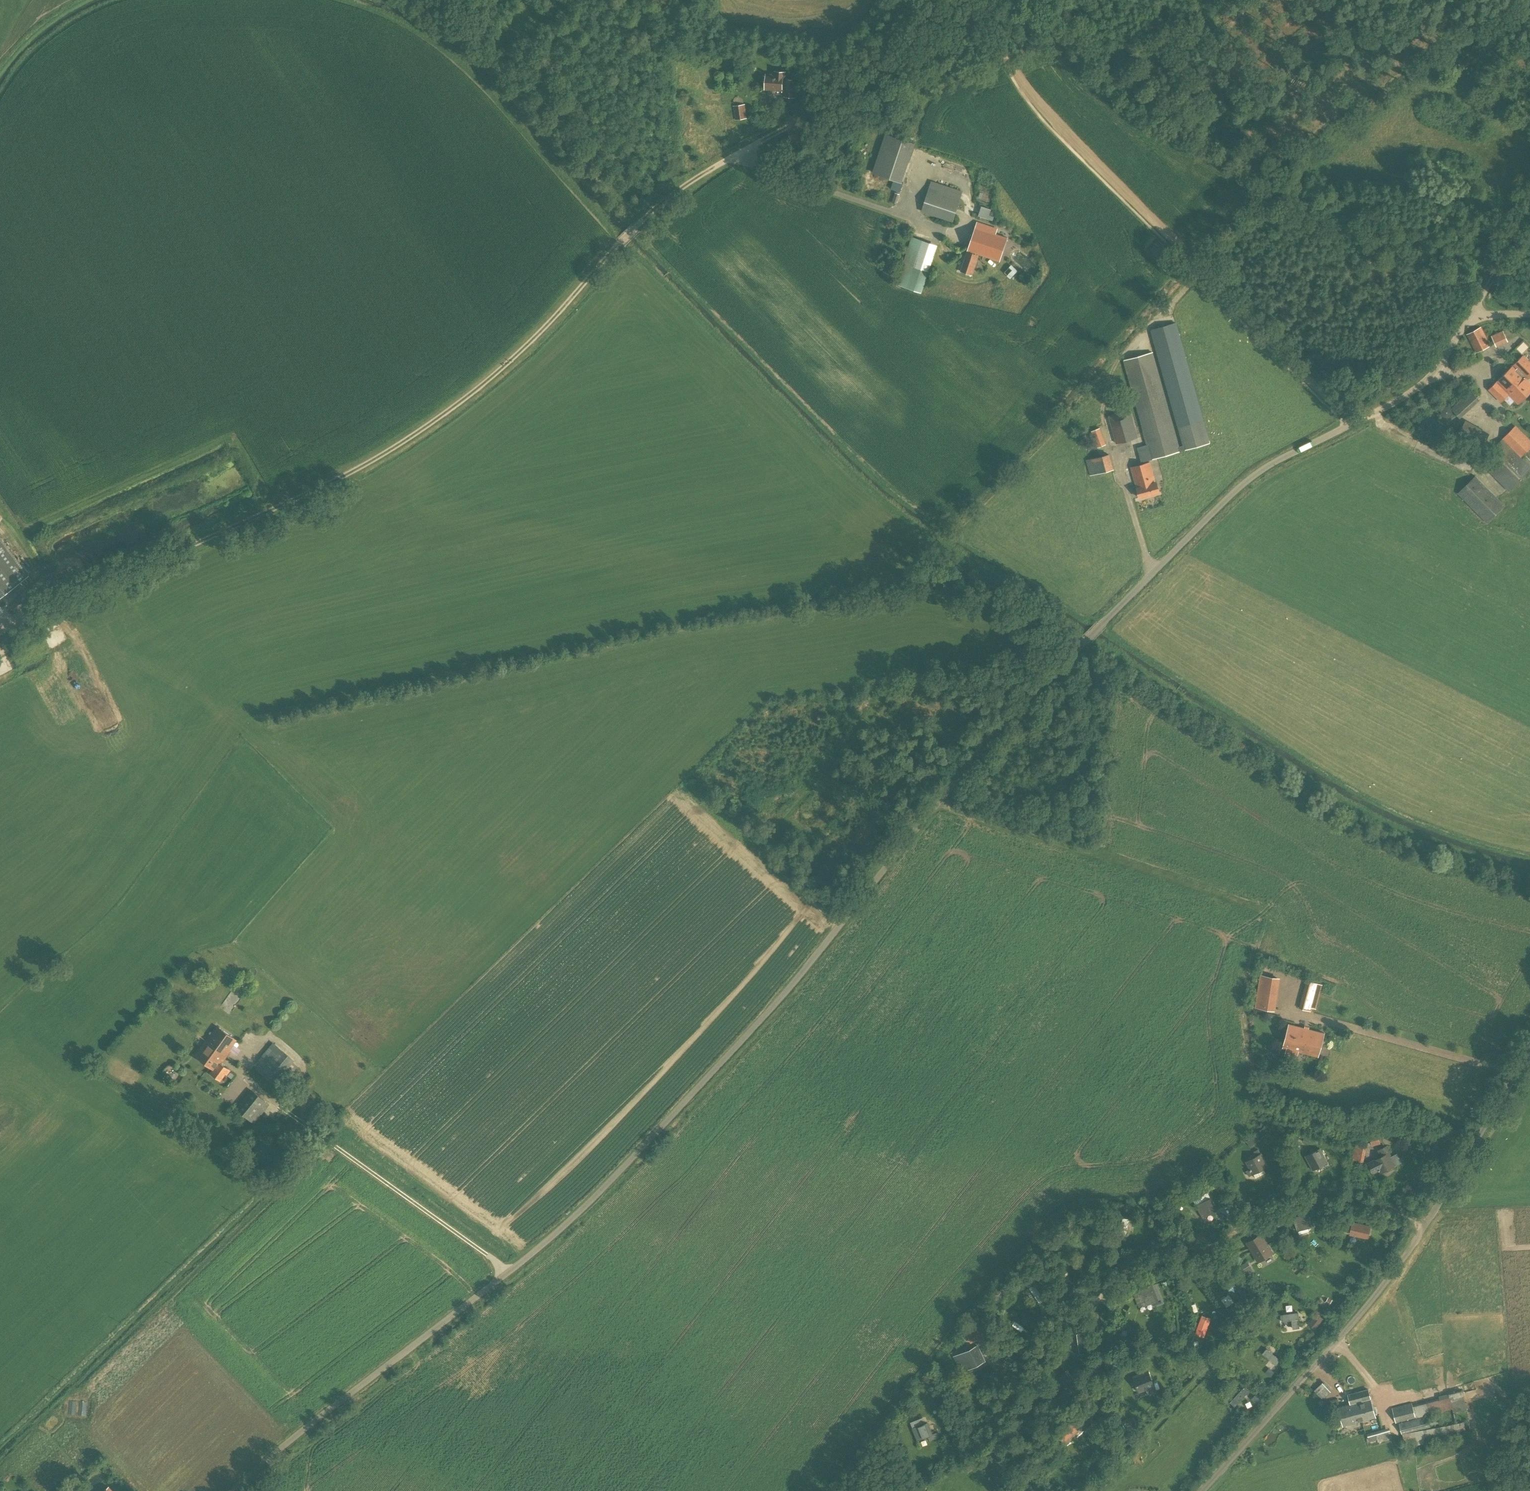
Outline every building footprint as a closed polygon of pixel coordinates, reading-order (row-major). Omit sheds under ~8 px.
[(784,90),(783,97),(791,97),(792,86),(794,86),(795,79),(783,78),(784,75),(766,73),(766,76),(764,75),(763,81),(765,81),(765,89),(782,91),(782,90),(784,90)] [(822,87),(821,81),(811,84),(813,92),(819,90),(818,88),(822,87)] [(733,106),(735,120),(747,118),(745,104),(733,106)] [(789,136),(795,149),(809,144),(803,130),(789,136)] [(918,147),(889,136),(875,175),(904,185),(918,147)] [(931,181),(921,211),(953,222),(963,191),(931,181)] [(993,217),(995,207),(984,205),(983,215),(993,217)] [(1000,261),(1007,237),(996,233),(997,229),(977,222),(968,250),(967,250),(960,271),(972,275),(979,254),(1000,261)] [(896,284),(922,292),(929,272),(938,245),(912,236),(896,284)] [(1148,444),(1138,447),(1142,462),(1210,442),(1176,322),(1151,329),(1184,444),(1179,446),(1152,351),(1124,359),(1148,444)] [(1465,335),(1475,354),(1492,345),(1481,327),(1465,335)] [(1492,336),(1497,346),(1508,341),(1503,330),(1492,336)] [(1499,400),(1517,381),(1520,385),(1527,378),(1529,375),(1529,362),(1523,355),(1488,389),(1499,400)] [(1499,400),(1501,402),(1508,395),(1518,405),(1529,394),(1529,395),(1529,381),(1529,379),(1529,377),(1529,375),(1527,378),(1520,385),(1517,381),(1499,400)] [(1451,408),(1459,419),(1480,400),(1471,390),(1451,408)] [(1076,409),(1093,449),(1106,444),(1093,410),(1085,413),(1085,411),(1084,411),(1082,407),(1076,409)] [(1108,416),(1116,443),(1139,437),(1131,410),(1108,416)] [(1456,436),(1480,450),(1490,433),(1466,420),(1456,436)] [(1484,466),(1509,491),(1529,470),(1529,460),(1524,454),(1529,448),(1529,439),(1516,425),(1492,448),(1498,453),(1484,466)] [(1100,456),(1086,460),(1090,475),(1114,469),(1110,454),(1108,454),(1107,449),(1099,451),(1100,456)] [(1131,467),(1136,488),(1139,498),(1160,492),(1157,482),(1155,482),(1149,462),(1131,467)] [(1457,493),(1487,523),(1505,505),(1475,475),(1457,493)] [(14,533),(8,537),(14,545),(20,542),(14,533)] [(28,576),(0,538),(0,597),(28,576)] [(1260,974),(1255,1007),(1274,1010),(1280,977),(1260,974)] [(1299,1007),(1311,1011),(1311,1008),(1316,1009),(1323,985),(1307,980),(1299,1007)] [(1287,1048),(1285,1055),(1297,1059),(1299,1051),(1318,1056),(1325,1033),(1289,1023),(1283,1047),(1287,1048)] [(217,1025),(205,1041),(227,1056),(231,1051),(229,1050),(237,1040),(217,1025)] [(227,1056),(205,1041),(194,1056),(212,1069),(210,1073),(220,1081),(225,1074),(227,1075),(230,1070),(220,1063),(222,1060),(223,1061),(227,1056)] [(298,1067),(293,1062),(294,1061),(273,1043),(259,1060),(262,1062),(257,1069),(275,1084),(283,1074),(288,1079),(298,1067)] [(239,1110),(254,1123),(270,1104),(254,1091),(239,1110)] [(1356,1159),(1367,1159),(1367,1145),(1356,1145),(1356,1159)] [(1386,1146),(1382,1149),(1385,1155),(1382,1156),(1381,1157),(1369,1163),(1373,1172),(1379,1169),(1379,1170),(1380,1170),(1381,1172),(1401,1161),(1397,1154),(1391,1157),(1386,1146)] [(1254,1151),(1256,1155),(1245,1161),(1249,1169),(1246,1171),(1249,1176),(1269,1166),(1261,1152),(1260,1153),(1258,1149),(1254,1151)] [(1322,1149),(1306,1158),(1312,1170),(1328,1162),(1322,1149)] [(1208,1193),(1204,1195),(1206,1200),(1197,1205),(1204,1218),(1203,1216),(1212,1211),(1213,1212),(1217,1210),(1211,1197),(1210,1198),(1208,1193)] [(1309,1212),(1294,1218),(1298,1230),(1313,1225),(1309,1212)] [(1350,1234),(1367,1238),(1370,1226),(1352,1222),(1350,1234)] [(1257,1262),(1273,1253),(1262,1233),(1245,1242),(1257,1262)] [(1041,1301),(1046,1298),(1038,1283),(1033,1286),(1041,1301)] [(1158,1300),(1154,1287),(1138,1293),(1143,1306),(1158,1300)] [(1303,1326),(1302,1311),(1285,1312),(1285,1319),(1296,1318),(1296,1327),(1303,1326)] [(1197,1332),(1207,1335),(1213,1316),(1203,1313),(1197,1332)] [(1087,1349),(1086,1331),(1079,1332),(1080,1350),(1087,1349)] [(969,1366),(983,1360),(980,1353),(981,1353),(978,1346),(954,1356),(959,1368),(968,1364),(969,1366)] [(1270,1346),(1265,1353),(1280,1364),(1285,1357),(1270,1346)] [(1134,1378),(1139,1392),(1156,1386),(1152,1372),(1134,1378)] [(1314,1390),(1322,1399),(1332,1389),(1324,1381),(1314,1390)] [(1246,1414),(1262,1401),(1250,1385),(1233,1398),(1246,1414)] [(1347,1394),(1350,1404),(1338,1407),(1343,1426),(1376,1417),(1368,1388),(1347,1394)] [(1455,1412),(1470,1408),(1467,1397),(1464,1397),(1462,1390),(1448,1393),(1449,1397),(1413,1406),(1412,1402),(1392,1408),(1396,1423),(1399,1422),(1405,1447),(1467,1436),(1464,1421),(1431,1428),(1430,1425),(1439,1423),(1437,1412),(1454,1408),(1455,1412)] [(1094,1433),(1101,1428),(1096,1421),(1089,1426),(1094,1433)] [(911,1427),(917,1440),(933,1435),(928,1422),(911,1427)] [(1377,1439),(1378,1441),(1391,1438),(1388,1428),(1367,1433),(1369,1441),(1377,1439)]
